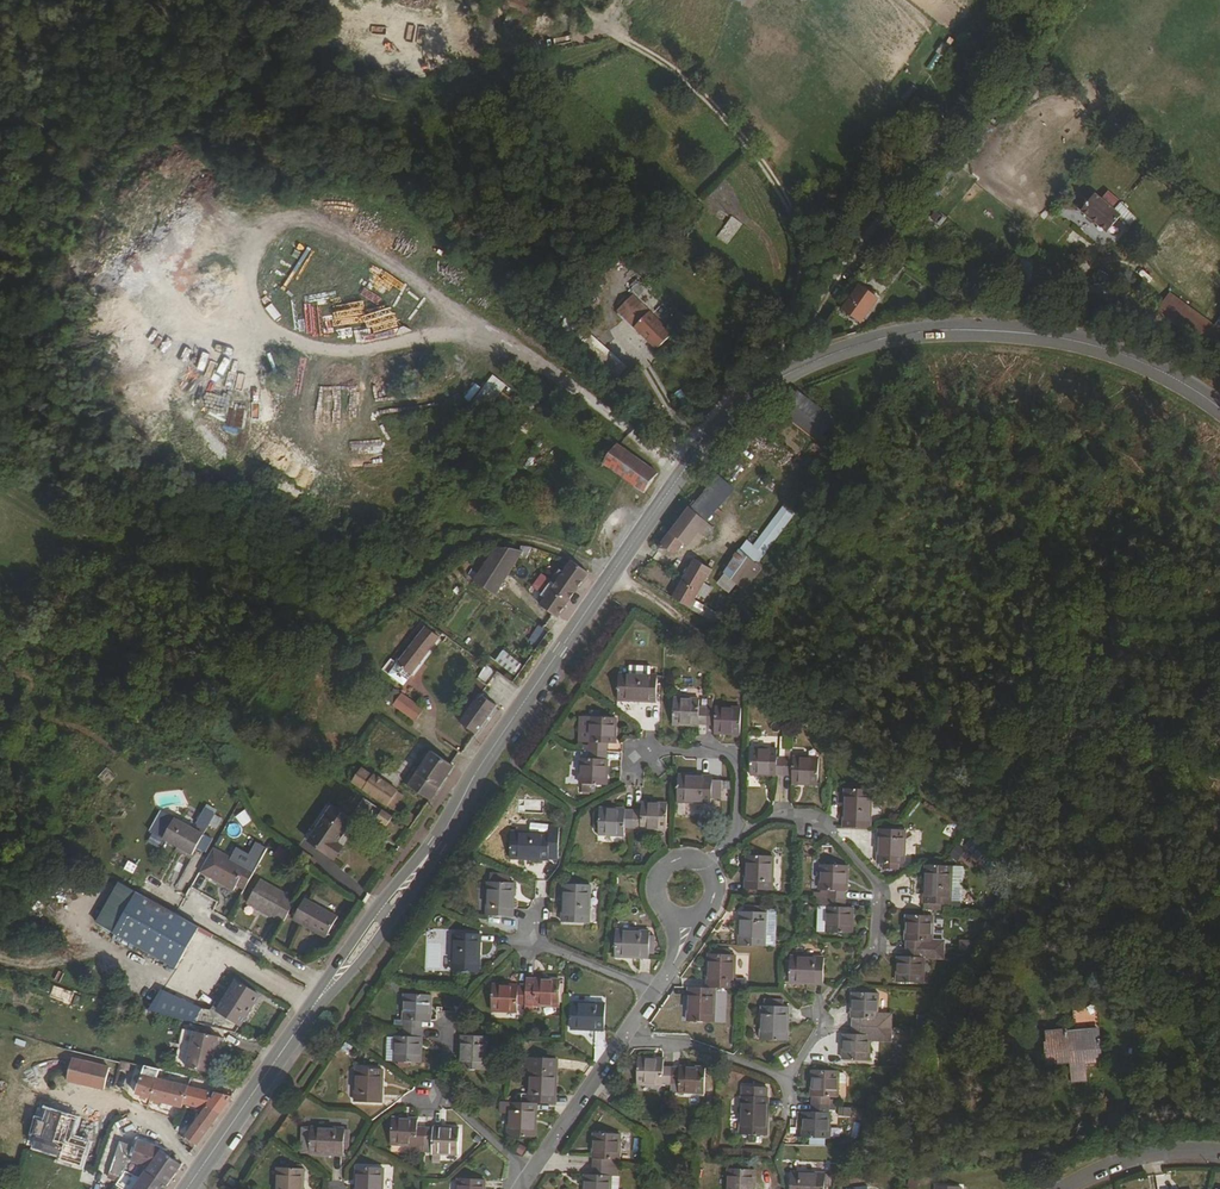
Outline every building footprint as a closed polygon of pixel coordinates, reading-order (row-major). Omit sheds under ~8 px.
[(495,11),(499,13),(500,9),(523,20),(529,7),(515,0),(499,0),(495,11)] [(527,22),(533,10),(529,7),(523,20),(527,22)] [(1120,220),(1104,209),(1093,224),(1115,240),(1125,225),(1137,234),(1143,226),(1125,213),(1120,220)] [(728,243),(741,222),(729,216),(717,237),(728,243)] [(858,289),(840,316),(855,327),(881,292),(873,286),(866,296),(858,289)] [(1215,359),(1219,351),(1219,336),(1172,303),(1161,319),(1215,359)] [(658,336),(625,311),(610,327),(643,353),(658,336)] [(578,330),(564,322),(551,339),(556,344),(560,339),(568,345),(578,330)] [(585,330),(573,344),(608,373),(620,358),(585,330)] [(488,406),(505,384),(492,374),(474,396),(488,406)] [(471,401),(480,385),(472,381),(463,397),(471,401)] [(808,408),(789,433),(819,456),(837,432),(808,408)] [(528,438),(515,428),(505,443),(518,452),(528,438)] [(381,457),(382,442),(354,441),(354,456),(381,457)] [(642,484),(601,454),(586,477),(603,489),(608,483),(632,499),(642,484)] [(722,476),(695,499),(708,513),(735,490),(722,476)] [(711,530),(685,510),(658,547),(683,557),(688,550),(692,553),(711,530)] [(721,574),(739,588),(743,591),(763,565),(760,562),(741,548),(721,574)] [(522,554),(494,549),(472,583),(495,596),(522,554)] [(670,600),(701,615),(706,607),(694,601),(698,595),(702,598),(707,589),(704,586),(711,571),(693,561),(681,582),(674,578),(669,588),(675,593),(670,600)] [(538,610),(553,620),(555,622),(586,574),(568,563),(561,574),(555,573),(549,584),(553,587),(538,610)] [(710,620),(719,625),(723,617),(715,611),(710,620)] [(528,641),(538,647),(548,631),(538,625),(528,641)] [(430,637),(417,628),(372,694),(385,705),(430,637)] [(468,664),(435,640),(427,652),(461,675),(468,664)] [(503,648),(494,658),(513,676),(522,665),(503,648)] [(486,665),(477,677),(487,685),(496,672),(486,665)] [(657,674),(619,673),(618,701),(657,701),(657,674)] [(471,691),(478,698),(483,690),(475,685),(471,691)] [(446,732),(454,737),(476,703),(468,697),(446,732)] [(700,725),(706,725),(706,708),(700,707),(700,698),(674,698),(673,726),(698,726),(700,725)] [(454,737),(469,747),(491,713),(476,703),(454,737)] [(393,704),(385,714),(391,718),(399,724),(407,713),(393,704)] [(715,706),(715,708),(706,708),(706,725),(715,725),(714,733),(740,734),(741,707),(715,706)] [(410,731),(416,736),(423,724),(407,713),(399,724),(410,731)] [(590,750),(606,751),(606,743),(616,743),(616,717),(589,717),(588,743),(590,743),(590,750)] [(399,724),(391,718),(385,727),(404,740),(410,731),(399,724)] [(777,776),(783,775),(784,757),(777,757),(778,748),(752,747),(751,775),(777,776)] [(606,759),(606,751),(590,750),(590,759),(580,759),(580,785),(607,786),(608,760),(606,759)] [(409,786),(430,801),(453,767),(432,752),(409,786)] [(793,756),(793,757),(784,757),(783,775),(792,775),(792,783),(818,784),(818,757),(793,756)] [(109,783),(116,774),(108,768),(101,777),(109,783)] [(352,784),(374,799),(384,785),(373,778),(373,779),(361,771),(352,784)] [(712,776),(678,775),(677,802),(711,802),(712,776)] [(386,806),(396,793),(384,785),(374,799),(386,806)] [(845,789),(844,828),(870,828),(871,790),(845,789)] [(394,811),(403,798),(396,793),(386,806),(394,811)] [(641,802),(641,810),(633,810),(633,828),(640,828),(640,829),(666,830),(667,803),(641,802)] [(309,842),(331,809),(327,806),(305,839),(309,842)] [(625,828),(633,828),(633,810),(626,809),(626,808),(600,807),(599,835),(624,835),(625,828)] [(331,809),(309,842),(336,860),(343,848),(336,844),(351,823),(349,821),(331,809)] [(386,826),(392,818),(383,811),(377,820),(386,826)] [(251,819),(247,812),(240,817),(245,824),(251,819)] [(406,819),(414,825),(418,820),(409,814),(406,819)] [(164,839),(178,847),(193,855),(207,830),(198,825),(195,830),(176,819),(164,839)] [(883,864),(899,864),(904,864),(905,830),(878,829),(877,864),(883,864)] [(550,833),(510,832),(510,859),(549,860),(550,833)] [(191,858),(193,855),(178,847),(176,850),(191,858)] [(234,892),(242,895),(244,891),(255,872),(213,850),(202,870),(211,875),(210,878),(210,879),(234,892)] [(288,854),(281,850),(278,854),(285,859),(288,854)] [(748,856),(746,890),(771,891),(773,857),(748,856)] [(828,899),(845,900),(845,891),(847,891),(849,867),(821,866),(820,891),(829,891),(828,899)] [(925,866),(924,904),(931,904),(950,904),(951,887),(963,888),(964,866),(925,866)] [(202,870),(200,873),(210,878),(211,875),(202,870)] [(489,873),(489,883),(504,883),(505,874),(489,873)] [(273,915),(284,921),(295,903),(283,897),(284,895),(260,882),(247,904),(272,917),(273,915)] [(504,883),(489,883),(487,882),(487,917),(513,917),(514,883),(510,883),(504,883)] [(563,884),(562,923),(589,923),(590,885),(563,884)] [(963,905),(963,888),(951,887),(950,904),(963,905)] [(199,929),(137,894),(113,934),(176,968),(196,933),(199,929)] [(845,908),(845,900),(828,899),(828,907),(827,908),(825,933),(852,933),(854,908),(845,908)] [(337,918),(304,900),(293,921),(325,940),(337,918)] [(742,912),(740,946),(766,947),(767,913),(742,912)] [(907,948),(924,948),(924,941),(932,942),(933,916),(906,915),(905,941),(907,941),(907,948)] [(300,926),(289,921),(280,939),(290,945),(300,926)] [(199,929),(196,933),(211,941),(214,937),(199,929)] [(649,957),(649,954),(649,935),(650,931),(615,930),(615,956),(649,957)] [(453,934),(451,972),(479,973),(480,934),(453,934)] [(961,949),(976,945),(973,937),(959,941),(961,949)] [(924,958),(924,948),(907,948),(906,957),(898,957),(897,983),(924,983),(925,958),(924,958)] [(709,955),(707,988),(716,988),(734,989),(736,955),(709,955)] [(824,958),(791,957),(790,983),(823,984),(824,958)] [(230,992),(237,982),(251,991),(253,988),(231,975),(207,1011),(212,1011),(228,991),(230,992)] [(534,980),(526,979),(526,987),(525,1005),(525,1006),(525,1013),(533,1014),(533,1006),(557,1007),(558,980),(534,980)] [(212,1011),(207,1011),(201,1011),(183,1000),(182,1002),(156,990),(143,1010),(235,1034),(259,996),(251,991),(237,982),(230,992),(228,991),(212,1011)] [(517,1005),(525,1005),(526,987),(518,987),(518,985),(493,984),(491,1012),(517,1013),(517,1005)] [(51,997),(69,1004),(73,993),(55,986),(51,997)] [(259,996),(261,993),(253,988),(251,991),(259,996)] [(714,1022),(716,988),(707,988),(689,988),(688,1022),(714,1022)] [(45,1005),(47,998),(27,992),(25,1000),(45,1005)] [(852,1026),(892,1027),(892,1015),(879,1015),(880,994),(852,993),(851,1018),(853,1018),(852,1026)] [(404,1029),(421,1029),(422,1021),(429,1021),(431,995),(404,995),(403,1020),(404,1020),(404,1029)] [(606,1004),(572,1003),(570,1030),(605,1031),(606,1004)] [(789,1008),(784,1008),(766,1007),(763,1007),(761,1040),(787,1041),(789,1008)] [(918,1028),(926,1028),(933,1016),(918,1016),(918,1028)] [(892,1041),(892,1027),(852,1026),(852,1035),(843,1035),(843,1060),(869,1061),(871,1040),(892,1041)] [(1100,1026),(1045,1027),(1045,1047),(1050,1047),(1050,1062),(1070,1061),(1070,1080),(1085,1080),(1085,1061),(1101,1061),(1100,1026)] [(421,1037),(421,1029),(404,1029),(404,1036),(396,1037),(395,1038),(387,1038),(386,1062),(419,1063),(420,1037),(421,1037)] [(179,1068),(191,1070),(199,1035),(188,1032),(179,1068)] [(215,1076),(223,1040),(199,1035),(191,1070),(215,1076)] [(460,1036),(459,1070),(487,1070),(488,1036),(460,1036)] [(530,1069),(528,1103),(537,1103),(554,1104),(556,1059),(525,1057),(525,1069),(530,1069)] [(662,1084),(670,1085),(671,1068),(664,1068),(664,1060),(639,1059),(638,1085),(662,1086),(662,1084)] [(108,1070),(72,1060),(67,1081),(103,1091),(108,1070)] [(144,1067),(141,1076),(156,1079),(158,1070),(144,1067)] [(680,1067),(680,1068),(671,1068),(670,1085),(679,1085),(679,1094),(704,1095),(705,1068),(680,1067)] [(356,1068),(354,1102),(381,1103),(383,1070),(356,1068)] [(813,1104),(829,1105),(830,1097),(838,1097),(839,1072),(812,1071),(811,1096),(813,1096),(813,1104)] [(151,1102),(182,1108),(184,1105),(189,1088),(189,1086),(156,1079),(141,1076),(136,1094),(151,1099),(151,1102)] [(184,1105),(198,1108),(205,1109),(203,1112),(219,1115),(231,1097),(189,1088),(184,1105)] [(742,1097),(740,1135),(766,1136),(768,1098),(742,1097)] [(528,1103),(510,1102),(501,1102),(500,1112),(509,1113),(508,1136),(535,1137),(537,1103),(528,1103)] [(829,1114),(829,1105),(813,1104),(812,1113),(803,1113),(802,1138),(829,1139),(831,1114),(829,1114)] [(195,1145),(197,1146),(219,1115),(203,1112),(185,1137),(187,1138),(184,1142),(193,1148),(195,1145)] [(416,1152),(424,1152),(425,1128),(417,1128),(417,1118),(392,1117),(391,1145),(416,1146),(416,1152)] [(301,1154),(310,1155),(311,1127),(302,1127),(301,1154)] [(344,1130),(344,1128),(311,1127),(310,1155),(342,1156),(343,1150),(348,1150),(349,1130),(344,1130)] [(433,1127),(433,1128),(425,1128),(424,1152),(432,1152),(432,1155),(457,1156),(458,1128),(433,1127)] [(130,1165),(148,1170),(160,1153),(153,1147),(137,1142),(138,1138),(123,1133),(114,1159),(130,1165)] [(594,1166),(617,1167),(618,1160),(619,1160),(620,1135),(593,1134),(592,1159),(595,1159),(594,1166)] [(182,1167),(161,1152),(160,1153),(148,1170),(145,1173),(167,1188),(182,1167)] [(617,1167),(594,1166),(594,1175),(585,1175),(584,1188),(610,1188),(611,1176),(617,1176),(617,1167)] [(303,1169),(277,1168),(276,1188),(303,1188),(303,1169)] [(355,1188),(383,1188),(384,1169),(356,1168),(355,1188)] [(755,1171),(729,1170),(728,1188),(754,1188),(755,1171)] [(140,1180),(125,1172),(116,1185),(121,1188),(134,1188),(140,1180)] [(792,1172),(791,1188),(824,1188),(825,1174),(792,1172)] [(134,1188),(167,1188),(145,1173),(140,1180),(134,1188)] [(458,1188),(484,1188),(484,1181),(458,1179),(458,1188)] [(229,1180),(224,1186),(229,1188),(233,1188),(236,1185),(229,1180)]
